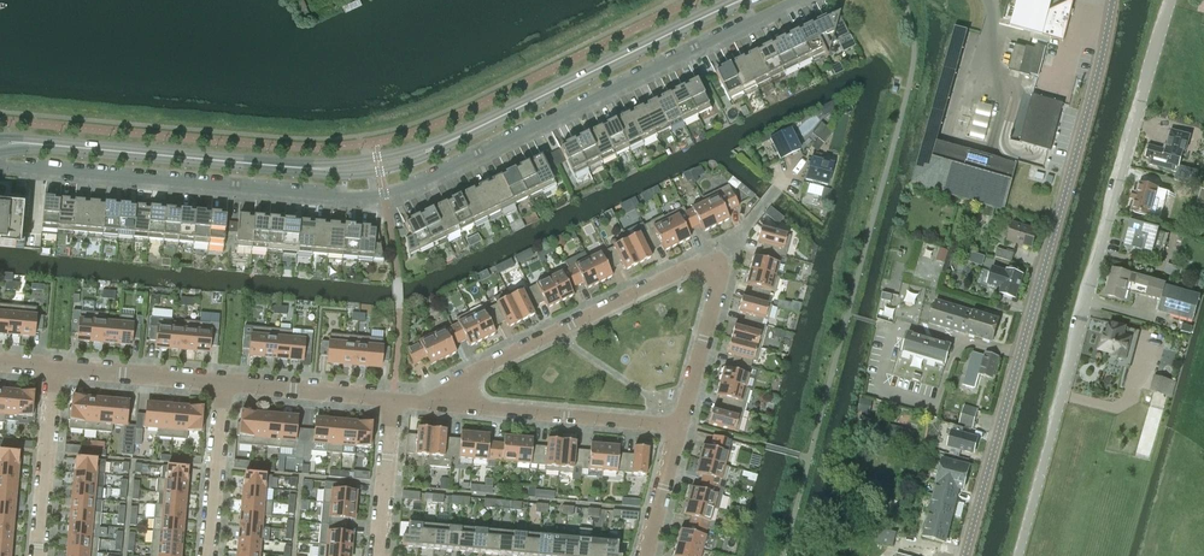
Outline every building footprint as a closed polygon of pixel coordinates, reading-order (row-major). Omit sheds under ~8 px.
[(1013,23),(1047,31),(1055,0),(1019,0),(1013,23)] [(1049,36),(1058,39),(1063,40),(1074,0),(1068,0),(1034,16),(1033,16),(1030,31),(1049,36)] [(303,1),(296,4),(302,16),(308,13),(306,8),(307,8),(303,1)] [(815,24),(811,26),(811,27),(824,53),(823,54),(826,59),(830,45),(850,36),(839,13),(825,20),(824,18),(822,18),(822,17),(815,20),(816,22),(814,22),(815,24)] [(802,31),(797,33),(810,60),(823,54),(824,53),(811,27),(811,26),(810,24),(801,29),(802,31)] [(810,60),(797,33),(796,31),(787,36),(788,38),(784,40),(783,40),(796,67),(810,60)] [(774,44),(770,46),(770,47),(783,73),(796,67),(783,40),(784,40),(783,38),(774,42),(774,44)] [(761,51),(756,53),(769,80),(783,73),(770,47),(770,46),(769,44),(760,49),(761,51)] [(1039,76),(1046,48),(1037,45),(1035,50),(1015,45),(1009,70),(1029,76),(1030,74),(1038,76),(1039,76)] [(769,80),(756,53),(756,51),(746,56),(747,57),(743,60),(742,60),(755,87),(769,80)] [(734,64),(729,66),(729,67),(742,93),(755,87),(742,60),(743,60),(742,58),(733,62),(734,64)] [(742,93),(729,67),(729,66),(728,64),(719,69),(720,71),(715,73),(728,100),(742,93)] [(688,87),(683,89),(696,116),(710,109),(696,80),(687,85),(688,87)] [(696,116),(683,89),(682,87),(673,91),(674,93),(670,95),(669,96),(682,122),(696,116)] [(682,122),(669,96),(670,95),(669,94),(659,98),(660,100),(656,102),(655,102),(669,129),(682,122)] [(1033,95),(1020,143),(1050,151),(1063,104),(1063,103),(1034,95),(1033,95)] [(669,129),(655,102),(656,102),(655,100),(654,101),(653,100),(647,103),(647,104),(646,105),(647,107),(642,109),(655,136),(669,129)] [(745,106),(740,108),(744,116),(748,114),(745,106)] [(655,136),(642,109),(641,107),(632,111),(633,113),(629,115),(628,116),(641,142),(655,136)] [(619,120),(615,122),(628,149),(641,142),(628,116),(629,115),(628,114),(619,118),(619,120)] [(606,127),(601,129),(614,156),(628,149),(615,122),(614,120),(605,125),(606,127)] [(812,134),(818,139),(827,128),(821,123),(812,134)] [(614,156),(601,129),(600,127),(591,131),(592,133),(588,135),(587,136),(600,162),(614,156)] [(827,128),(818,139),(824,144),(833,133),(827,128)] [(800,150),(790,129),(771,139),(769,133),(758,138),(760,144),(770,139),(773,146),(770,147),(774,155),(776,153),(779,160),(800,150)] [(1149,145),(1145,157),(1149,159),(1148,162),(1150,165),(1177,173),(1175,179),(1199,186),(1202,174),(1179,167),(1184,152),(1185,152),(1190,137),(1190,136),(1171,130),(1171,131),(1166,146),(1165,150),(1149,145)] [(600,162),(587,136),(588,135),(587,134),(578,138),(579,140),(574,142),(587,169),(600,162)] [(1017,163),(1016,163),(948,145),(924,138),(910,185),(912,185),(929,190),(930,191),(930,190),(948,195),(948,196),(949,195),(966,200),(966,201),(967,201),(967,200),(985,205),(985,206),(986,206),(987,206),(994,208),(1003,210),(1003,211),(1004,211),(1017,163)] [(564,145),(565,147),(560,149),(565,160),(573,176),(587,169),(574,142),(573,140),(564,145)] [(560,149),(551,154),(556,164),(565,160),(560,149)] [(820,184),(827,186),(833,164),(820,161),(821,155),(815,153),(811,159),(811,158),(805,180),(812,182),(811,185),(819,187),(820,184)] [(551,154),(542,158),(547,168),(556,164),(551,154)] [(533,162),(528,165),(541,191),(555,185),(547,168),(542,158),(541,156),(532,160),(533,162)] [(519,169),(515,171),(514,171),(527,198),(541,191),(528,165),(527,163),(518,167),(519,169)] [(527,198),(514,171),(515,171),(514,169),(504,174),(505,176),(501,178),(500,178),(514,205),(527,198)] [(516,210),(514,205),(500,178),(501,178),(500,176),(491,180),(492,182),(487,185),(500,211),(503,217),(516,210)] [(500,211),(487,185),(486,183),(477,187),(478,189),(474,191),(473,191),(486,218),(500,211)] [(741,184),(738,188),(750,198),(755,195),(741,184)] [(1159,219),(1167,192),(1139,184),(1131,211),(1159,219)] [(702,198),(704,202),(716,226),(729,220),(726,213),(739,207),(728,185),(702,198)] [(827,204),(831,190),(822,188),(819,202),(827,204)] [(464,196),(460,198),(459,198),(473,225),(486,218),(473,191),(474,191),(473,189),(463,194),(464,196)] [(20,248),(24,197),(0,195),(0,246),(20,248)] [(451,202),(446,204),(446,205),(459,231),(473,225),(459,198),(460,198),(459,196),(450,200),(451,202)] [(44,198),(44,200),(41,230),(57,231),(59,202),(54,201),(54,199),(44,198)] [(59,199),(59,202),(57,231),(72,233),(75,203),(74,203),(69,203),(69,200),(59,199)] [(74,201),(74,203),(75,203),(72,233),(87,234),(90,204),(89,204),(84,204),(84,202),(74,201)] [(89,202),(89,204),(90,204),(87,234),(102,235),(105,206),(104,206),(99,205),(100,203),(89,202)] [(437,209),(433,211),(432,211),(445,238),(459,231),(446,205),(446,204),(445,202),(436,207),(437,209)] [(685,212),(693,229),(700,226),(703,232),(716,226),(704,202),(691,208),(692,209),(685,212)] [(105,204),(104,206),(105,206),(102,235),(117,237),(120,207),(119,207),(115,207),(115,204),(105,204)] [(120,205),(119,207),(120,207),(117,237),(132,238),(135,208),(130,208),(130,206),(120,205)] [(135,206),(135,208),(132,238),(148,239),(150,210),(145,209),(145,207),(135,206)] [(991,217),(994,208),(987,206),(984,215),(991,217)] [(683,207),(663,217),(677,245),(690,239),(687,232),(693,229),(685,212),(683,207)] [(150,208),(150,210),(148,239),(163,241),(165,211),(160,211),(160,209),(150,208)] [(770,208),(766,214),(771,218),(776,212),(770,208)] [(423,216),(419,218),(432,245),(445,238),(432,211),(433,211),(432,209),(422,214),(423,216)] [(180,213),(178,242),(193,244),(196,214),(195,214),(190,213),(190,211),(180,210),(180,213)] [(180,213),(165,211),(163,241),(178,242),(180,213)] [(195,212),(195,214),(196,214),(193,244),(208,245),(211,215),(210,215),(205,215),(205,213),(195,212)] [(225,232),(226,222),(226,217),(220,216),(221,214),(210,213),(210,215),(211,215),(208,245),(224,246),(225,232)] [(251,249),(254,219),(253,219),(248,219),(249,217),(238,216),(238,223),(237,234),(236,247),(251,249)] [(432,245),(419,218),(418,216),(409,220),(410,222),(403,226),(403,225),(402,225),(403,229),(404,237),(408,256),(432,245)] [(650,222),(643,226),(646,231),(654,248),(661,245),(664,251),(677,245),(663,217),(663,216),(650,222)] [(254,217),(253,219),(254,219),(251,249),(266,250),(269,221),(268,221),(263,220),(264,218),(254,217)] [(269,218),(268,221),(269,221),(266,250),(281,252),(284,222),(279,221),(279,219),(269,218)] [(519,228),(524,226),(521,219),(516,222),(519,228)] [(284,220),(284,222),(281,252),(296,253),(299,223),(294,223),(294,221),(284,220)] [(299,221),(299,223),(296,253),(312,254),(314,225),(309,224),(309,222),(299,221)] [(314,222),(314,225),(312,254),(327,256),(329,226),(324,226),(324,223),(314,222)] [(1037,230),(1013,223),(1008,240),(1032,248),(1037,230)] [(1132,223),(1126,241),(1134,243),(1132,249),(1141,251),(1143,246),(1164,252),(1169,234),(1132,223)] [(329,224),(329,226),(327,256),(342,257),(345,227),(344,227),(339,227),(339,225),(329,224)] [(344,225),(344,227),(345,227),(342,257),(357,258),(360,229),(359,229),(354,228),(354,226),(344,225)] [(359,227),(359,229),(360,229),(357,258),(383,261),(378,230),(377,230),(369,230),(370,228),(359,227)] [(764,244),(762,251),(785,257),(791,236),(760,228),(756,242),(764,244)] [(639,234),(626,240),(638,264),(651,258),(648,251),(654,248),(646,231),(639,234)] [(614,247),(607,250),(615,267),(622,264),(625,270),(638,264),(626,240),(613,246),(614,247)] [(940,247),(936,259),(944,262),(948,250),(940,247)] [(995,257),(1012,262),(1014,254),(998,249),(995,257)] [(600,253),(587,259),(599,283),(612,277),(609,270),(615,267),(607,250),(600,253)] [(753,256),(749,270),(779,278),(775,277),(779,263),(778,263),(780,256),(785,258),(785,257),(762,251),(760,258),(753,256)] [(584,252),(565,262),(568,269),(576,286),(583,283),(586,289),(599,283),(587,259),(584,252)] [(982,266),(984,257),(968,252),(965,261),(982,266)] [(1183,270),(1167,264),(1164,273),(1180,279),(1183,270)] [(1016,298),(1023,275),(1007,270),(1006,272),(992,267),(987,284),(1001,288),(1000,293),(1016,298)] [(561,272),(548,278),(560,302),(573,296),(570,289),(576,286),(568,269),(561,272)] [(1113,269),(1105,295),(1123,300),(1126,290),(1146,296),(1161,300),(1165,286),(1166,284),(1131,274),(1113,269)] [(776,292),(779,278),(749,270),(745,284),(752,286),(749,300),(767,305),(771,291),(776,292)] [(536,285),(529,288),(537,305),(544,302),(547,308),(560,302),(548,278),(535,284),(536,285)] [(1161,300),(1158,311),(1193,321),(1200,296),(1165,286),(1161,300)] [(520,287),(507,293),(521,321),(534,315),(531,308),(537,305),(529,288),(522,291),(520,287)] [(497,304),(490,307),(498,324),(505,321),(508,327),(521,321),(507,293),(507,291),(494,298),(496,303),(497,304)] [(768,320),(772,306),(767,305),(749,300),(742,298),(738,312),(745,314),(743,321),(766,327),(761,326),(763,319),(768,320)] [(73,311),(71,334),(78,334),(77,341),(83,342),(89,343),(89,342),(91,342),(94,313),(93,312),(94,302),(82,301),(81,311),(73,311)] [(936,301),(929,324),(992,342),(999,319),(936,301)] [(2,335),(2,334),(7,335),(10,305),(0,304),(0,335),(2,335)] [(23,306),(10,305),(7,335),(12,335),(12,336),(18,336),(20,336),(23,306)] [(37,307),(23,306),(20,336),(23,336),(23,337),(28,337),(34,337),(34,330),(42,331),(43,317),(36,316),(37,307)] [(481,306),(468,312),(482,340),(495,334),(492,327),(498,324),(490,307),(483,310),(481,306)] [(458,323),(451,326),(459,343),(466,340),(469,347),(482,340),(468,312),(456,318),(458,323)] [(94,313),(91,342),(94,342),(94,343),(99,344),(99,343),(104,343),(107,314),(94,313)] [(107,314),(104,343),(109,344),(115,345),(115,344),(117,345),(120,315),(119,315),(118,323),(107,322),(108,314),(107,314)] [(120,315),(117,345),(119,345),(125,346),(125,345),(131,346),(131,339),(139,340),(140,326),(143,326),(143,317),(135,316),(135,325),(133,325),(133,316),(120,315)] [(169,349),(172,320),(158,318),(151,318),(150,326),(149,341),(156,341),(155,348),(161,349),(167,350),(167,349),(169,349)] [(173,320),(172,320),(169,349),(172,350),(171,350),(177,351),(177,350),(182,351),(185,321),(184,321),(183,329),(172,328),(173,320)] [(198,322),(185,321),(182,351),(187,351),(187,352),(192,352),(193,351),(195,352),(198,322)] [(734,326),(730,340),(761,348),(766,327),(743,321),(741,328),(734,326)] [(219,324),(198,322),(195,352),(197,352),(203,353),(203,352),(209,353),(209,346),(217,347),(219,324)] [(1103,333),(1098,350),(1108,352),(1105,363),(1127,369),(1129,363),(1131,363),(1140,331),(1139,331),(1110,323),(1107,331),(1107,334),(1103,333)] [(1182,324),(1180,331),(1190,334),(1192,327),(1182,324)] [(244,326),(242,349),(250,350),(249,357),(255,357),(255,358),(260,358),(263,358),(265,328),(244,326)] [(444,329),(431,335),(443,359),(456,353),(453,346),(459,343),(451,326),(445,329),(444,329)] [(265,328),(263,358),(265,358),(265,359),(271,359),(271,358),(276,359),(278,329),(265,328)] [(278,329),(276,359),(281,359),(281,360),(286,360),(289,360),(291,330),(278,329)] [(291,330),(289,360),(291,360),(291,361),(296,361),(297,361),(302,361),(303,355),(310,355),(312,341),(312,332),(303,331),(303,340),(291,339),(292,330),(291,330)] [(951,345),(909,332),(903,352),(945,365),(951,345)] [(320,356),(328,357),(327,364),(333,364),(333,365),(338,365),(341,365),(343,335),(330,334),(329,342),(321,342),(320,356)] [(356,336),(343,335),(341,365),(343,365),(343,366),(349,366),(354,366),(356,336)] [(419,342),(406,348),(414,365),(427,359),(430,366),(443,359),(431,335),(418,341),(419,342)] [(369,337),(356,336),(354,366),(359,366),(359,367),(364,368),(364,367),(367,367),(369,337)] [(383,339),(369,337),(367,367),(369,367),(369,368),(374,368),(375,368),(380,368),(381,362),(388,362),(390,348),(382,347),(383,339)] [(734,356),(732,363),(750,368),(752,361),(757,362),(761,348),(730,340),(727,354),(734,356)] [(985,356),(973,352),(963,385),(976,389),(980,375),(992,379),(999,356),(986,352),(985,356)] [(723,368),(719,382),(750,390),(745,389),(749,375),(748,375),(750,368),(732,363),(730,370),(723,368)] [(1150,391),(1170,397),(1175,382),(1154,376),(1150,391)] [(723,398),(721,405),(744,411),(750,390),(719,382),(715,396),(723,398)] [(18,416),(20,392),(17,392),(17,391),(11,391),(6,391),(4,415),(5,415),(4,420),(17,421),(18,416)] [(33,405),(34,393),(28,393),(28,392),(23,392),(20,392),(18,416),(17,421),(17,424),(34,426),(35,418),(36,405),(33,405)] [(71,408),(68,408),(67,421),(70,421),(69,429),(83,431),(86,398),(83,398),(83,397),(78,397),(72,397),(71,408)] [(89,398),(86,398),(83,431),(97,432),(100,399),(95,399),(95,398),(89,398)] [(105,400),(100,399),(97,432),(112,433),(112,425),(111,425),(114,400),(110,400),(105,399),(105,400)] [(117,401),(114,400),(111,425),(112,425),(124,426),(128,426),(129,424),(130,413),(127,413),(128,402),(122,401),(117,400),(117,401)] [(146,415),(143,415),(142,427),(158,429),(159,429),(161,405),(158,405),(158,404),(152,403),(152,404),(147,403),(146,415)] [(164,405),(161,405),(159,429),(158,429),(157,437),(172,439),(175,406),(170,406),(170,405),(164,404),(164,405)] [(738,432),(744,411),(721,405),(719,412),(712,410),(708,424),(738,432)] [(973,429),(978,409),(965,405),(959,425),(973,429)] [(180,406),(175,406),(172,439),(186,440),(187,432),(186,431),(188,407),(185,407),(185,406),(180,406)] [(192,408),(188,407),(186,431),(187,432),(203,433),(205,420),(202,420),(203,408),(197,408),(197,407),(192,407),(192,408)] [(237,423),(236,436),(238,436),(238,445),(252,446),(255,413),(252,413),(252,412),(246,412),(241,412),(240,423),(237,423)] [(255,413),(252,446),(266,447),(269,415),(264,414),(258,413),(258,414),(255,413)] [(269,415),(266,447),(279,448),(282,416),(279,415),(274,414),(274,415),(269,415)] [(279,448),(279,457),(295,458),(296,450),(294,450),(295,441),(297,442),(298,429),(296,428),(297,417),(291,417),(291,416),(286,416),(282,416),(279,448)] [(311,446),(311,451),(326,453),(327,444),(328,444),(330,420),(327,420),(327,419),(321,419),(315,419),(314,430),(312,430),(311,443),(311,446)] [(327,444),(326,453),(327,453),(341,454),(342,454),(342,446),(341,446),(344,421),(339,421),(339,420),(333,420),(330,420),(328,444),(327,444)] [(344,421),(341,446),(342,446),(342,454),(354,455),(355,447),(357,423),(354,422),(349,421),(349,422),(344,421)] [(357,423),(355,447),(372,448),(373,436),(371,435),(372,424),(366,423),(360,422),(360,423),(357,423)] [(124,426),(121,454),(133,455),(134,445),(135,430),(135,425),(129,424),(128,426),(124,426)] [(952,430),(948,447),(974,454),(978,437),(962,433),(964,428),(954,426),(953,431),(952,430)] [(407,434),(406,453),(415,454),(415,455),(429,456),(431,429),(418,428),(417,435),(407,434)] [(429,456),(428,467),(451,469),(452,457),(451,457),(453,439),(445,438),(446,431),(431,429),(429,456)] [(135,430),(134,445),(141,446),(142,430),(135,430)] [(453,439),(451,457),(452,457),(458,458),(458,459),(473,460),(475,433),(461,432),(460,439),(453,439)] [(475,433),(473,460),(487,461),(494,461),(496,443),(489,442),(489,435),(475,433)] [(496,443),(494,461),(502,462),(502,463),(516,464),(518,437),(504,436),(503,443),(496,443)] [(702,446),(699,459),(725,466),(728,453),(731,441),(712,436),(709,448),(702,446)] [(518,437),(516,464),(530,465),(538,465),(539,446),(532,446),(533,438),(518,437)] [(539,446),(538,465),(545,466),(544,471),(559,472),(562,441),(547,440),(547,447),(539,446)] [(15,441),(15,449),(32,450),(32,442),(15,441)] [(562,441),(559,472),(572,473),(571,481),(580,481),(581,469),(582,450),(575,450),(576,442),(562,441)] [(295,458),(294,464),(302,465),(302,460),(304,445),(296,444),(296,450),(295,458)] [(582,450),(581,469),(588,470),(588,471),(602,472),(605,445),(590,444),(590,451),(582,450)] [(82,447),(65,445),(64,453),(81,455),(82,447)] [(304,445),(302,460),(310,461),(311,451),(311,446),(304,445)] [(605,445),(602,472),(617,473),(617,472),(624,473),(626,454),(618,454),(619,446),(605,445)] [(626,454),(624,473),(631,474),(646,476),(648,449),(634,448),(633,455),(626,454)] [(18,466),(18,464),(19,464),(19,459),(19,453),(0,451),(0,465),(18,466)] [(184,456),(183,464),(200,465),(201,457),(184,456)] [(75,464),(74,469),(75,470),(74,471),(96,473),(104,474),(105,461),(97,460),(76,458),(75,464)] [(963,490),(970,465),(943,458),(923,537),(946,543),(959,489),(963,490)] [(699,459),(695,473),(702,475),(700,482),(718,487),(720,480),(725,481),(729,467),(725,466),(699,459)] [(251,462),(234,460),(233,468),(250,470),(251,462)] [(17,480),(17,475),(18,475),(18,469),(18,466),(0,465),(0,478),(17,480)] [(167,467),(165,479),(165,480),(187,482),(187,480),(188,480),(188,474),(187,474),(188,469),(167,467)] [(74,474),(73,480),(74,480),(73,484),(95,486),(103,487),(104,474),(96,473),(74,471),(74,474)] [(353,471),(352,479),(369,481),(370,473),(353,471)] [(243,479),(243,485),(243,487),(265,489),(271,489),(272,476),(244,474),(244,479),(243,479)] [(16,493),(16,490),(17,485),(16,485),(17,480),(0,478),(0,491),(16,493)] [(440,478),(439,489),(448,490),(449,479),(440,478)] [(165,480),(165,479),(157,479),(156,493),(157,493),(164,494),(164,493),(186,495),(186,490),(187,490),(187,485),(187,482),(165,480)] [(350,492),(351,485),(324,482),(322,504),(330,505),(331,504),(355,506),(355,504),(356,504),(356,498),(356,492),(350,492)] [(691,488),(687,501),(713,508),(718,510),(723,489),(718,487),(700,482),(698,490),(691,488)] [(72,490),(72,495),(72,498),(102,500),(103,487),(95,486),(73,484),(73,490),(72,490)] [(242,490),(242,495),(242,500),(263,502),(263,501),(265,489),(243,487),(243,490),(242,490)] [(535,490),(535,498),(542,499),(543,491),(535,490)] [(14,506),(15,501),(16,495),(15,495),(16,493),(0,491),(0,504),(14,506)] [(402,491),(401,499),(419,501),(420,493),(402,491)] [(185,506),(186,500),(185,500),(186,495),(164,493),(164,494),(157,493),(156,505),(163,505),(163,506),(184,508),(185,506)] [(71,500),(71,506),(71,511),(101,513),(102,500),(72,498),(72,500),(71,500)] [(241,505),(240,511),(241,511),(241,513),(262,515),(262,516),(271,517),(272,502),(263,501),(263,502),(242,500),(242,505),(241,505)] [(687,501),(684,515),(691,517),(689,524),(707,529),(709,522),(710,522),(713,508),(687,501)] [(13,519),(14,516),(15,511),(14,511),(14,506),(0,504),(0,517),(13,519)] [(163,506),(163,505),(156,505),(155,504),(153,518),(183,521),(184,516),(185,511),(184,510),(184,508),(163,506)] [(355,506),(331,504),(330,505),(322,504),(320,524),(347,526),(347,519),(354,520),(354,514),(355,514),(355,509),(355,508),(355,506)] [(874,508),(860,513),(862,517),(875,512),(874,508)] [(70,516),(69,521),(70,521),(70,524),(99,526),(101,513),(71,511),(70,516)] [(638,513),(621,511),(620,518),(620,519),(638,521),(638,513)] [(240,516),(240,521),(240,526),(261,528),(262,516),(262,515),(241,513),(241,516),(240,516)] [(432,548),(432,549),(440,550),(440,548),(445,549),(448,523),(448,516),(435,515),(435,522),(432,548)] [(12,532),(13,527),(14,521),(13,521),(13,519),(0,517),(0,530),(12,532)] [(183,521),(153,518),(152,531),(182,534),(182,531),(183,532),(183,526),(183,521)] [(402,538),(402,545),(406,545),(406,547),(414,548),(414,546),(419,547),(422,520),(409,519),(407,538),(402,537),(402,538)] [(419,547),(419,548),(427,549),(427,547),(432,548),(435,522),(422,520),(419,547)] [(445,549),(445,550),(453,551),(453,550),(458,550),(461,524),(448,523),(445,549)] [(69,526),(68,532),(69,532),(69,537),(98,539),(98,537),(99,527),(99,526),(70,524),(69,526)] [(347,526),(320,524),(318,544),(327,545),(327,546),(351,548),(351,545),(352,546),(352,540),(352,534),(346,534),(347,526)] [(458,550),(458,552),(466,552),(466,551),(471,551),(474,525),(461,524),(458,550)] [(680,530),(676,543),(702,550),(706,536),(705,536),(707,529),(689,524),(687,531),(680,530)] [(471,551),(471,553),(479,553),(479,552),(484,552),(487,526),(474,525),(471,551)] [(239,531),(238,537),(239,537),(238,539),(260,541),(268,542),(269,529),(261,528),(240,526),(239,531)] [(484,552),(484,554),(492,555),(492,553),(497,554),(500,527),(487,526),(484,552)] [(497,554),(497,555),(505,555),(505,554),(510,555),(513,529),(500,527),(497,554)] [(591,536),(591,529),(578,528),(578,534),(576,555),(589,555),(591,536)] [(510,555),(518,555),(523,555),(526,530),(513,529),(510,555)] [(876,542),(893,547),(897,533),(879,529),(876,542)] [(11,545),(11,542),(12,542),(12,537),(12,532),(0,530),(0,544),(11,545)] [(539,531),(526,530),(523,555),(536,555),(539,531)] [(182,534),(152,531),(151,544),(181,547),(181,542),(182,542),(182,536),(182,534)] [(552,532),(539,531),(536,555),(550,555),(552,532)] [(564,538),(565,533),(552,532),(550,555),(563,555),(564,538)] [(578,534),(565,533),(564,538),(563,555),(576,555),(578,534)] [(604,537),(591,536),(589,555),(602,555),(604,537)] [(67,542),(67,547),(68,547),(67,550),(97,553),(98,539),(69,537),(68,542),(67,542)] [(602,555),(616,555),(618,538),(604,537),(602,555)] [(238,541),(237,547),(238,547),(237,552),(259,554),(260,541),(238,539),(238,542),(238,541)] [(673,555),(701,555),(702,550),(676,543),(673,555)] [(10,553),(11,553),(11,547),(11,545),(0,544),(0,555),(10,555),(10,553)] [(151,544),(150,555),(181,555),(181,552),(180,552),(181,547),(151,544)] [(327,546),(327,545),(318,544),(317,555),(350,555),(351,555),(351,550),(351,548),(327,546)]
